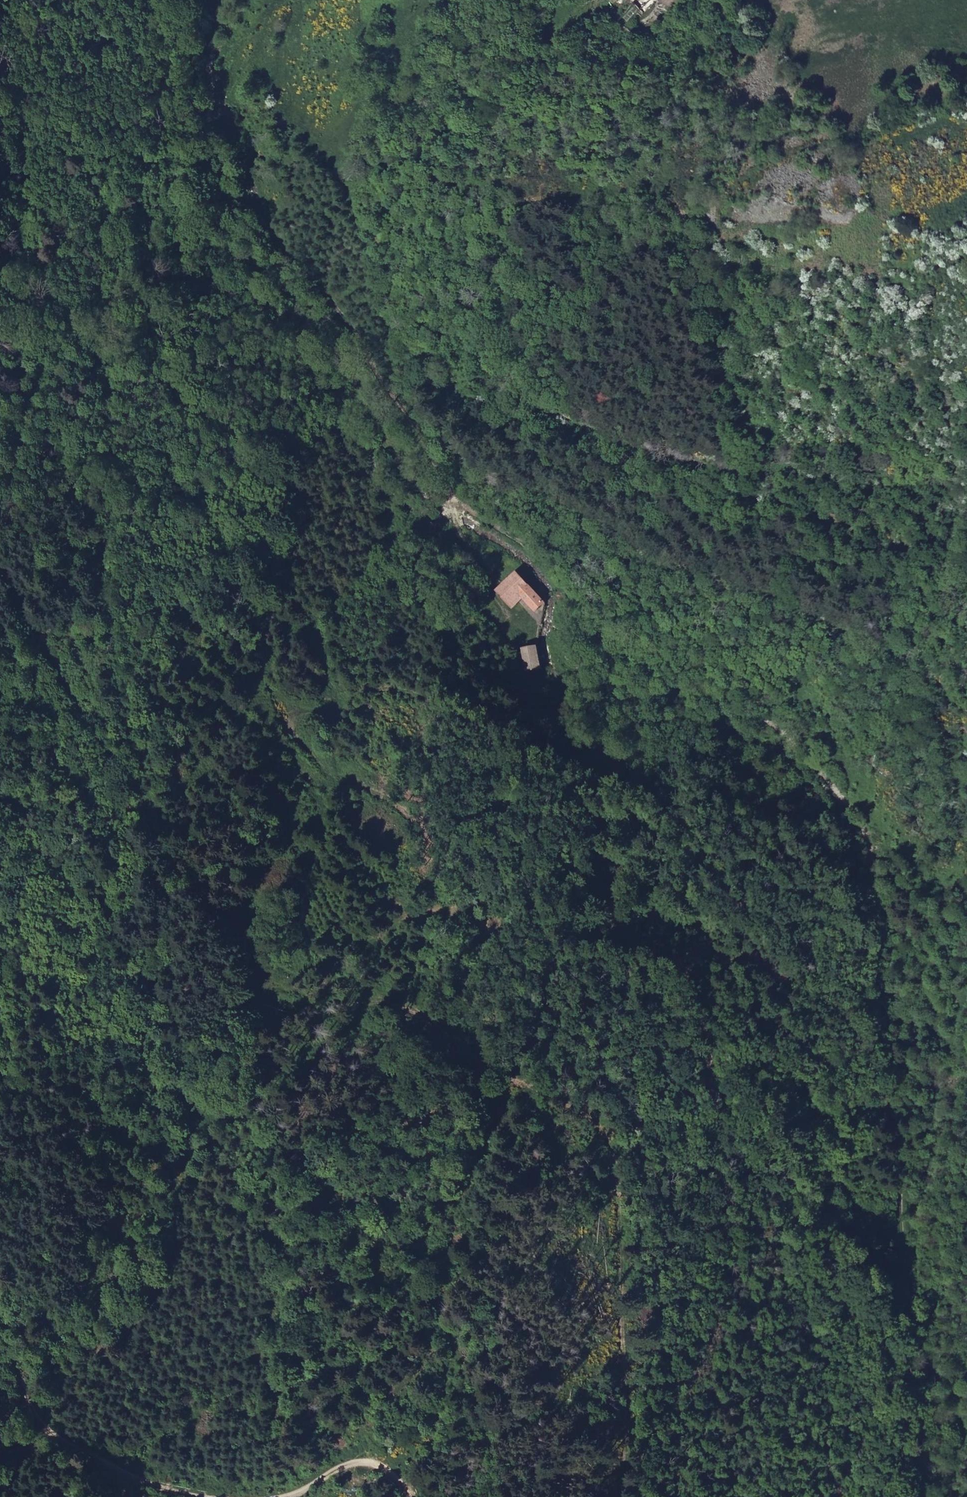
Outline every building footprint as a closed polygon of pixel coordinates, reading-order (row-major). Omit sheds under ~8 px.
[(656,3),(653,0),(640,0),(634,6),(646,15),(656,3)] [(662,1),(673,9),(678,0),(663,0),(662,1)] [(509,604),(521,594),(532,584),(520,571),(498,591),(509,604)] [(533,616),(548,602),(532,584),(521,594),(529,603),(525,607),(533,616)] [(478,608),(494,626),(509,615),(493,596),(478,608)] [(528,669),(543,668),(539,645),(525,647),(528,669)]
